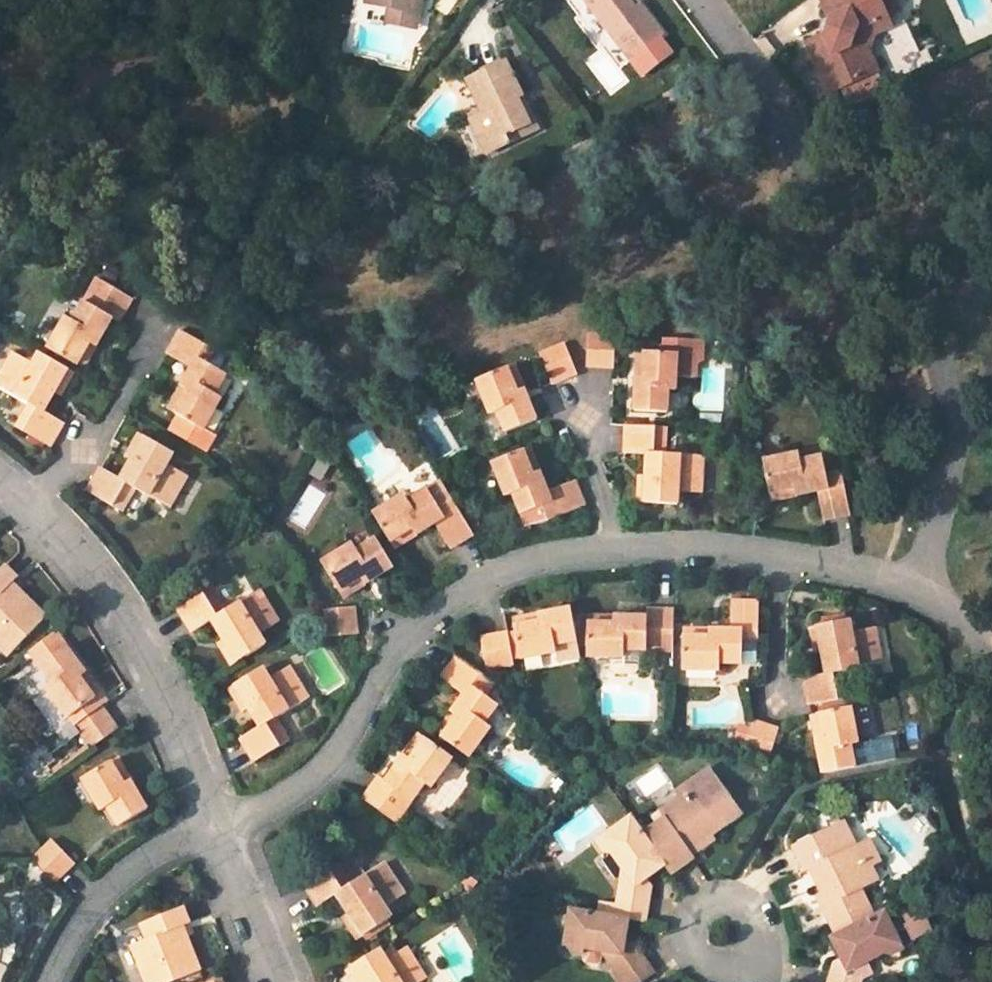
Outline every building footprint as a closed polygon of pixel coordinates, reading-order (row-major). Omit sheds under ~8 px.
[(368,6),(415,16),(418,0),(369,0),(368,6)] [(424,0),(418,0),(415,16),(421,17),(424,0)] [(643,81),(672,60),(660,43),(663,41),(641,10),(636,14),(625,0),(584,0),(643,81)] [(633,0),(625,0),(636,14),(641,10),(633,0)] [(871,53),(854,46),(861,29),(866,27),(888,17),(882,0),(827,0),(824,1),(832,20),(825,37),(811,44),(832,93),(879,73),(871,53)] [(869,36),(891,26),(888,17),(866,27),(869,36)] [(502,71),(500,66),(470,81),(473,86),(502,71)] [(473,86),(468,88),(484,122),(474,127),(489,161),(515,148),(512,141),(531,131),(518,106),(523,103),(508,69),(502,71),(473,86)] [(869,93),(850,102),(852,107),(872,98),(869,93)] [(536,128),(523,103),(518,106),(531,131),(536,128)] [(536,128),(531,131),(512,141),(515,148),(540,136),(536,128)] [(86,306),(81,302),(51,353),(77,367),(96,337),(102,341),(114,323),(122,327),(136,303),(100,282),(86,306)] [(178,416),(206,433),(224,401),(216,397),(227,377),(208,365),(201,361),(209,347),(183,332),(169,356),(193,371),(187,382),(195,386),(178,416)] [(84,372),(102,341),(96,337),(77,367),(84,372)] [(587,337),(584,339),(582,369),(608,371),(610,339),(587,337)] [(674,355),(673,378),(692,380),(693,362),(699,362),(700,344),(661,342),(660,354),(674,355)] [(216,352),(209,347),(201,361),(208,365),(216,352)] [(534,359),(546,387),(572,377),(560,348),(534,359)] [(634,353),(632,387),(639,387),(642,354),(634,353)] [(673,378),(674,355),(660,354),(642,354),(639,387),(632,387),(630,412),(664,414),(665,392),(672,392),(673,378)] [(14,355),(0,379),(0,389),(29,406),(38,411),(33,420),(24,414),(15,429),(52,450),(60,439),(67,428),(44,415),(56,395),(70,373),(42,356),(36,367),(14,355)] [(523,401),(510,369),(503,371),(516,404),(523,401)] [(502,437),(532,424),(523,401),(516,404),(503,371),(472,384),(487,420),(494,417),(502,437)] [(56,395),(62,399),(76,376),(70,373),(56,395)] [(170,411),(178,416),(195,386),(187,382),(170,411)] [(29,406),(24,414),(33,420),(38,411),(29,406)] [(696,497),(699,459),(660,457),(650,456),(651,446),(662,446),(663,430),(621,428),(621,448),(621,453),(642,455),(641,478),(639,505),(671,507),(672,495),(696,497)] [(145,438),(139,434),(126,457),(132,460),(145,438)] [(171,508),(190,475),(168,463),(173,454),(145,438),(132,460),(120,480),(102,470),(89,493),(124,513),(133,498),(124,493),(129,485),(138,490),(171,508)] [(660,457),(662,446),(651,446),(650,456),(660,457)] [(526,449),(519,452),(533,486),(540,483),(526,449)] [(554,520),(583,507),(574,486),(572,483),(544,494),(540,483),(533,486),(519,452),(488,464),(503,499),(510,496),(519,517),(540,508),(548,505),(554,520)] [(825,480),(821,458),(799,463),(797,455),(762,462),(769,494),(801,486),(803,495),(816,493),(822,521),(827,520),(849,516),(842,484),(827,488),(825,480)] [(841,476),(825,480),(827,488),(842,484),(841,476)] [(641,478),(634,477),(632,505),(639,505),(641,478)] [(133,498),(138,490),(129,485),(124,493),(133,498)] [(439,486),(405,504),(401,497),(370,516),(387,543),(417,525),(420,533),(431,527),(447,551),(459,543),(470,537),(439,486)] [(770,502),(803,495),(801,486),(769,494),(770,502)] [(546,523),(554,520),(548,505),(540,508),(546,523)] [(391,549),(420,533),(417,525),(387,543),(391,549)] [(350,548),(318,567),(335,594),(364,577),(368,583),(390,570),(372,542),(354,553),(350,548)] [(3,566),(0,569),(0,647),(8,655),(46,617),(19,591),(14,596),(5,586),(14,577),(3,566)] [(23,587),(14,577),(5,586),(14,596),(19,591),(23,587)] [(339,600),(368,583),(364,577),(335,594),(339,600)] [(277,624),(257,593),(224,612),(215,617),(210,609),(219,604),(211,591),(175,612),(189,635),(208,622),(220,641),(234,663),(261,646),(256,637),(277,624)] [(758,628),(759,596),(731,596),(730,625),(719,625),(718,634),(683,633),(682,666),(719,666),(719,660),(741,659),(742,637),(742,628),(758,628)] [(224,612),(219,604),(210,609),(215,617),(224,612)] [(672,607),(645,606),(645,614),(621,614),(621,622),(587,622),(587,652),(624,652),(624,645),(646,646),(646,636),(658,635),(657,646),(672,647),(672,607)] [(352,607),(321,610),(324,638),(355,635),(352,607)] [(568,608),(544,613),(546,622),(512,628),(518,660),(554,654),(556,662),(578,658),(568,608)] [(511,620),(512,628),(546,622),(544,613),(511,620)] [(587,613),(587,622),(621,622),(621,614),(587,613)] [(878,662),(871,626),(847,630),(845,618),(813,624),(818,651),(822,673),(800,677),(802,688),(805,704),(845,697),(841,679),(832,681),(831,671),(840,669),(878,662)] [(684,624),(683,633),(718,634),(719,625),(684,624)] [(813,624),(807,625),(812,652),(818,651),(813,624)] [(757,637),(758,628),(742,628),(742,637),(757,637)] [(646,646),(657,646),(658,635),(646,636),(646,646)] [(484,670),(511,666),(506,636),(479,641),(484,670)] [(215,644),(229,666),(234,663),(220,641),(215,644)] [(83,666),(69,647),(42,665),(55,684),(49,688),(71,718),(97,699),(77,670),(83,666)] [(468,760),(490,731),(483,726),(497,708),(479,695),(470,688),(480,676),(456,659),(440,680),(463,697),(457,707),(463,711),(441,740),(468,760)] [(103,694),(83,666),(77,670),(97,699),(103,694)] [(305,700),(285,667),(263,680),(257,670),(231,686),(244,709),(256,729),(236,741),(250,765),(286,744),(277,728),(268,734),(262,725),(272,719),(305,700)] [(841,679),(840,669),(831,671),(832,681),(841,679)] [(489,683),(480,676),(470,688),(479,695),(489,683)] [(231,686),(224,690),(238,713),(244,709),(231,686)] [(118,729),(102,706),(76,724),(92,747),(118,729)] [(851,768),(847,745),(855,744),(847,706),(815,713),(822,747),(814,749),(820,773),(851,768)] [(457,707),(435,736),(441,740),(463,711),(457,707)] [(807,714),(814,749),(822,747),(815,713),(807,714)] [(277,728),(272,719),(262,725),(268,734),(277,728)] [(766,758),(775,728),(750,720),(740,751),(748,752),(766,758)] [(416,738),(397,765),(403,769),(423,742),(416,738)] [(409,805),(421,787),(428,792),(450,762),(423,742),(403,769),(397,765),(383,784),(377,780),(361,801),(394,825),(403,813),(394,807),(400,799),(409,805)] [(131,755),(123,759),(137,792),(144,788),(131,755)] [(123,759),(94,771),(109,806),(115,803),(124,823),(154,811),(144,788),(137,792),(123,759)] [(704,790),(697,779),(676,794),(680,799),(686,795),(690,801),(704,790)] [(713,835),(728,825),(704,790),(690,801),(686,795),(680,799),(662,812),(666,819),(643,835),(666,868),(672,876),(696,859),(694,856),(690,852),(713,835)] [(403,813),(409,805),(400,799),(394,807),(403,813)] [(632,819),(597,843),(605,853),(613,855),(623,870),(618,906),(610,905),(606,917),(630,921),(645,924),(652,889),(647,881),(666,868),(643,835),(632,819)] [(857,847),(845,822),(793,847),(806,873),(810,871),(820,890),(815,893),(836,936),(874,917),(863,891),(880,883),(872,869),(860,845),(857,847)] [(717,841),(713,835),(690,852),(694,856),(717,841)] [(53,840),(33,858),(55,880),(74,861),(53,840)] [(872,869),(881,864),(870,840),(860,845),(872,869)] [(402,898),(382,866),(349,887),(334,866),(302,886),(316,908),(334,898),(345,913),(362,938),(389,921),(382,910),(402,898)] [(874,917),(836,936),(831,938),(843,961),(849,973),(869,963),(885,954),(892,957),(914,946),(915,936),(930,929),(918,906),(902,913),(907,923),(893,930),(885,912),(874,917)] [(184,910),(142,926),(148,941),(132,946),(147,981),(176,981),(201,972),(188,939),(182,942),(177,931),(190,926),(184,910)] [(568,945),(574,954),(583,955),(584,949),(603,953),(623,981),(644,981),(654,974),(636,948),(625,947),(630,921),(606,917),(573,911),(568,945)] [(345,913),(338,916),(355,943),(362,938),(345,913)] [(195,936),(190,926),(177,931),(182,942),(188,939),(195,936)] [(405,951),(385,963),(379,952),(351,969),(359,981),(422,981),(424,981),(405,951)] [(834,965),(832,973),(847,977),(849,973),(843,961),(834,965)] [(862,981),(869,963),(849,973),(847,977),(862,981)] [(344,973),(350,981),(359,981),(351,969),(344,973)] [(862,981),(847,977),(832,973),(829,981),(863,981),(862,981)]
